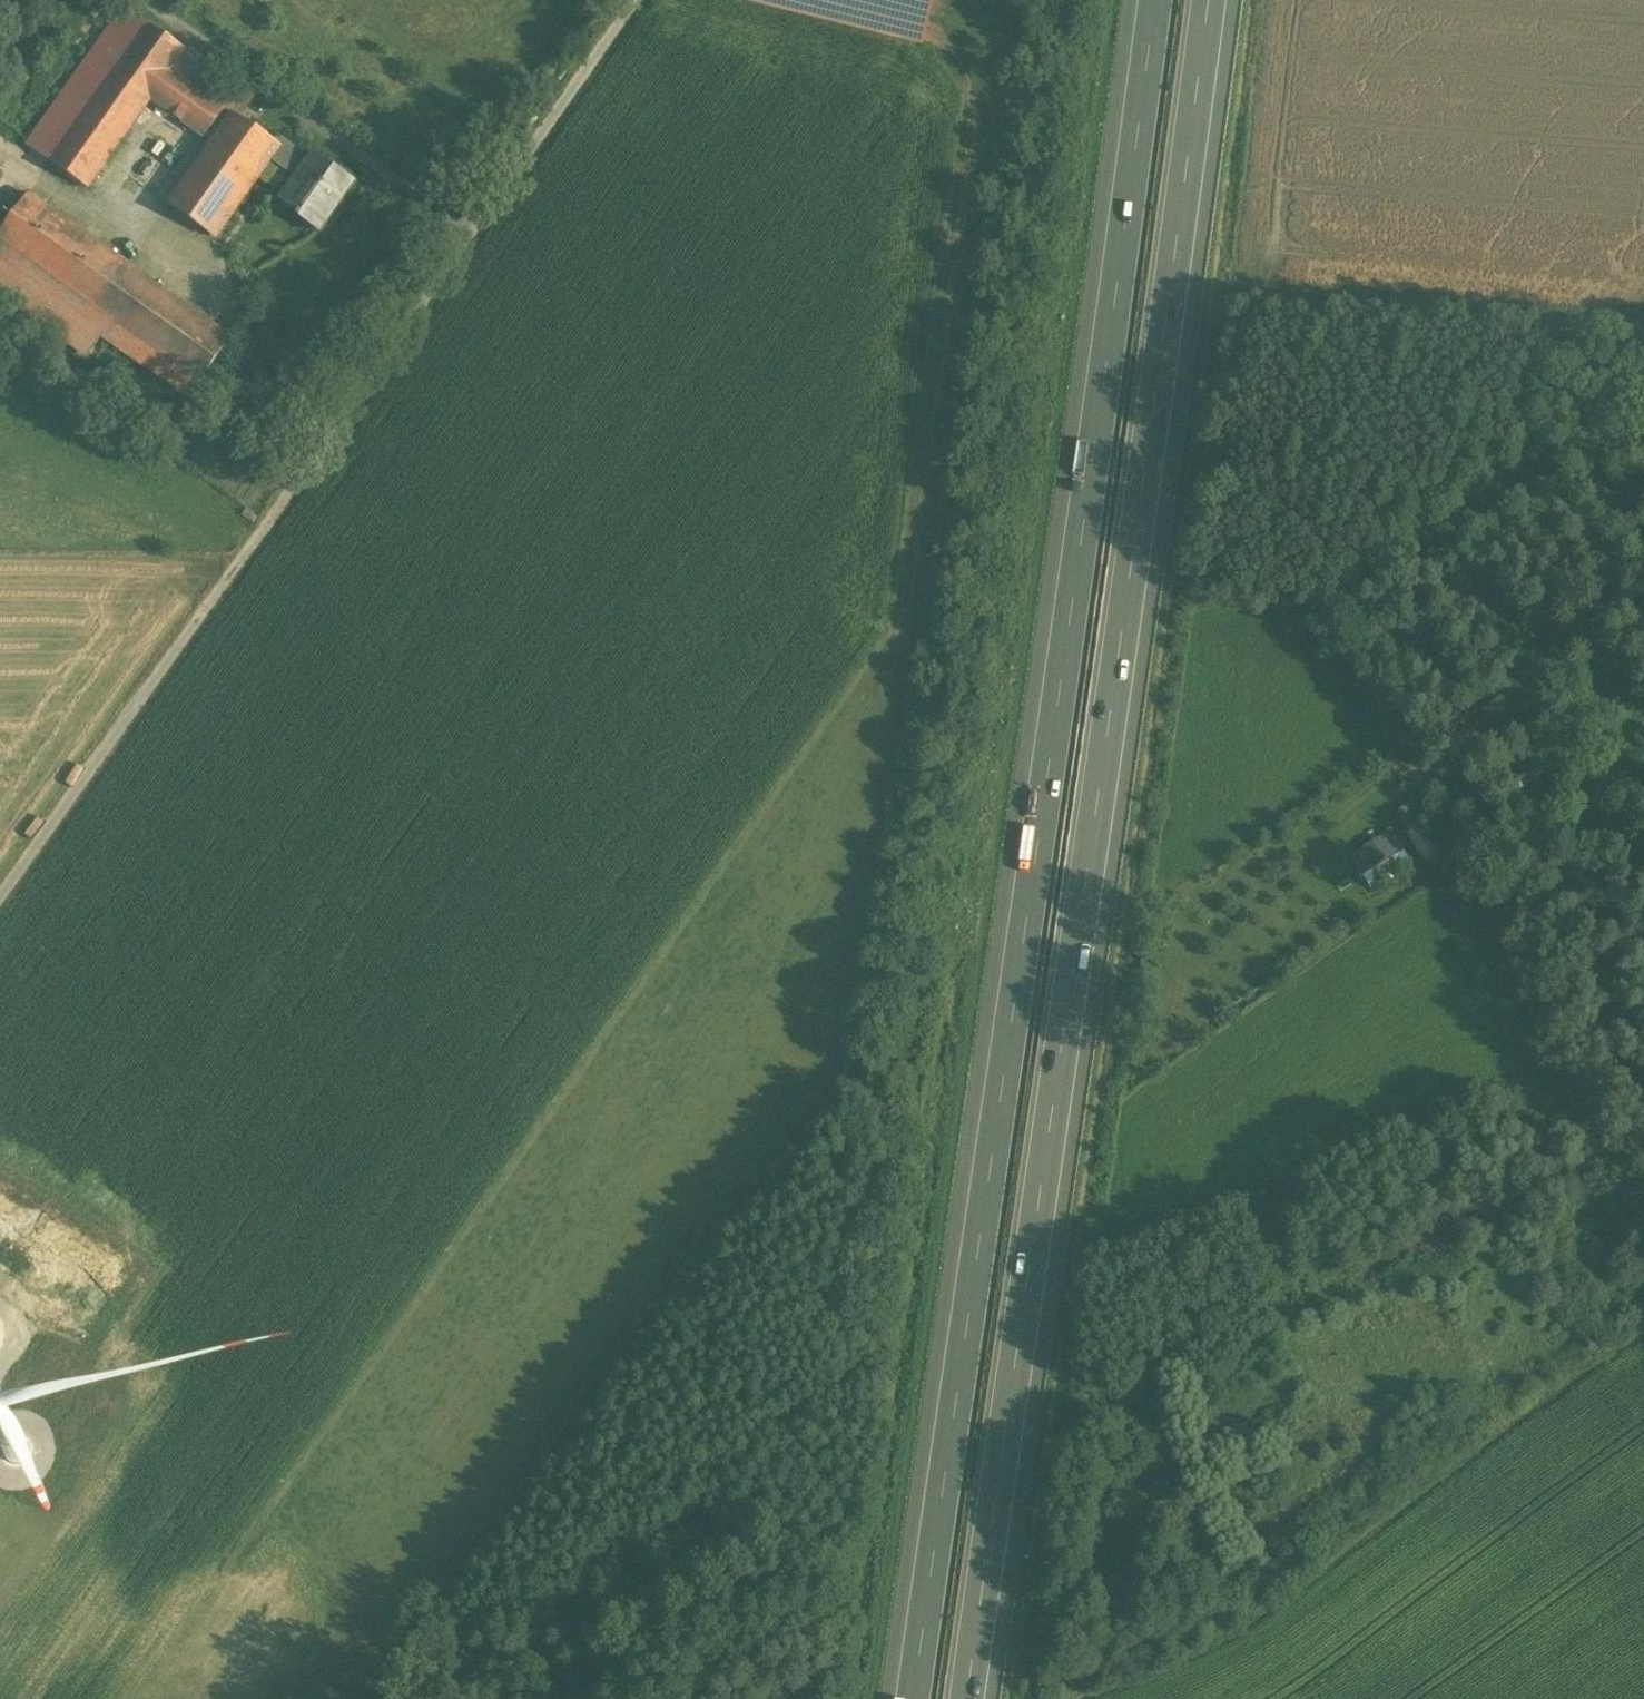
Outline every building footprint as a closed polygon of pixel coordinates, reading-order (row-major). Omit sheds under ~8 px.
[(922,38),(931,0),(768,0),(922,38)] [(266,163),(278,145),(232,112),(231,114),(223,109),(238,89),(183,51),(184,49),(125,8),(28,146),(87,187),(150,98),(212,141),(168,203),(215,236),(258,174),(266,163)] [(266,163),(294,183),(287,193),(281,201),(294,210),(292,213),(318,231),(352,182),(314,155),(310,160),(282,140),(278,145),(266,163)] [(266,163),(258,174),(287,193),(294,183),(266,163)] [(0,234),(0,293),(86,355),(102,334),(189,397),(230,340),(29,194),(0,234)] [(1405,824),(1422,856),(1439,847),(1422,815),(1405,824)] [(1349,851),(1371,885),(1412,858),(1389,824),(1349,851)]
